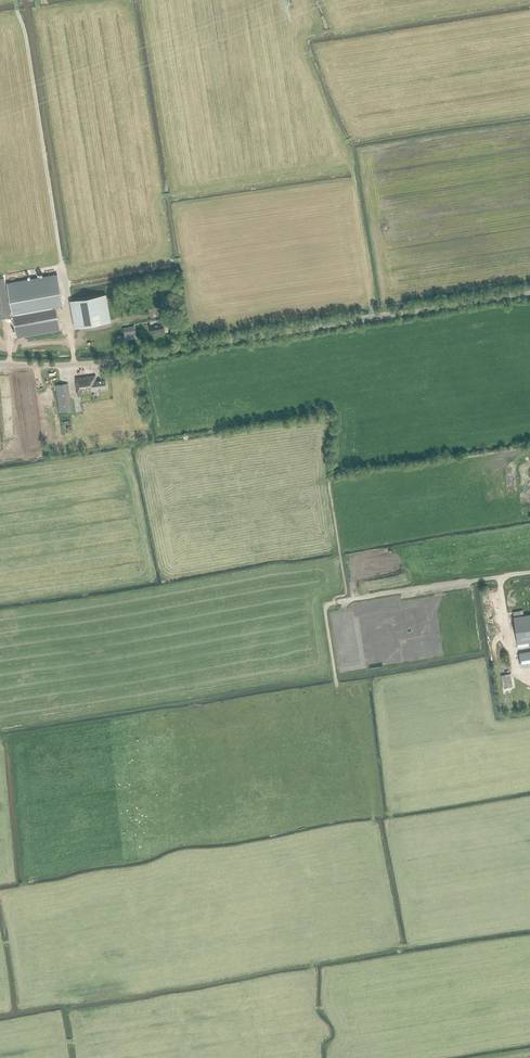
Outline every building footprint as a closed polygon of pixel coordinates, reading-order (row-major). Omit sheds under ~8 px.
[(7,284),(12,312),(10,312),(4,278),(0,279),(0,319),(11,317),(11,320),(14,320),(17,338),(60,330),(55,303),(62,302),(57,275),(7,284)] [(109,322),(104,295),(72,301),(77,328),(109,322)] [(158,323),(150,325),(151,334),(164,332),(162,322),(162,323),(161,319),(157,320),(158,323)] [(76,383),(75,383),(77,394),(97,391),(97,389),(106,388),(105,380),(96,381),(96,375),(76,378),(76,383)] [(68,384),(56,385),(59,412),(71,410),(68,384)] [(517,643),(529,642),(529,614),(523,615),(523,610),(513,611),(517,643)] [(521,666),(529,665),(529,651),(519,653),(521,666)]
